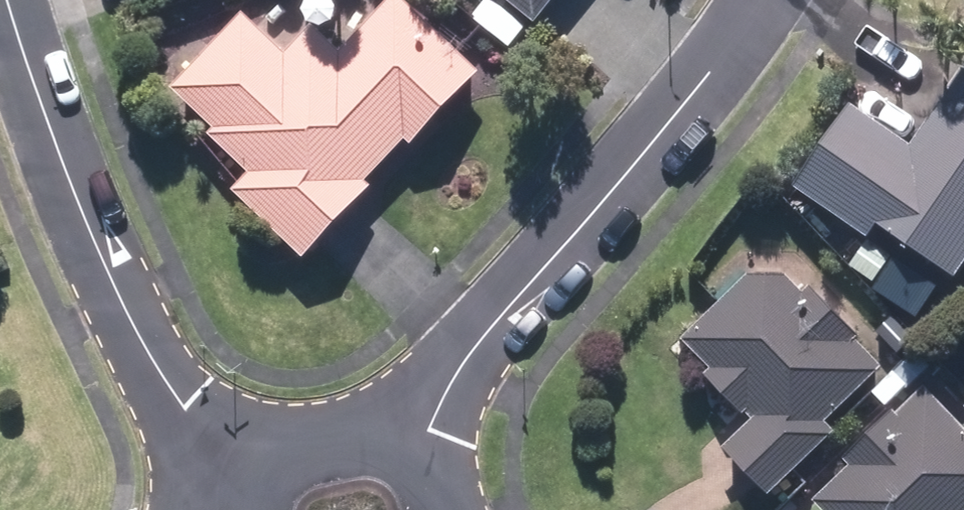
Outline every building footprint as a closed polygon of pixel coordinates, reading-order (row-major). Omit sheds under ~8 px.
[(492,71),(417,0),(395,0),(350,48),(321,21),(295,50),(252,10),(180,87),(223,127),(217,134),(257,171),(240,189),(315,259),(384,185),(378,180),(415,140),(421,146),(492,71)] [(544,23),(562,0),(514,0),(544,23)] [(963,270),(963,72),(918,138),(859,98),(801,183),(876,234),(885,221),(961,274),(963,270)] [(726,298),(688,333),(716,364),(709,370),(744,408),(747,405),(757,416),(730,441),(776,491),(843,428),(832,417),(890,364),(862,334),(866,331),(818,279),(809,287),(793,269),(754,270),(742,257),(713,284),(726,298)] [(918,341),(896,317),(878,334),(900,358),(918,341)] [(932,381),(851,455),(856,460),(818,495),(833,509),(963,509),(963,415),(932,381)]
